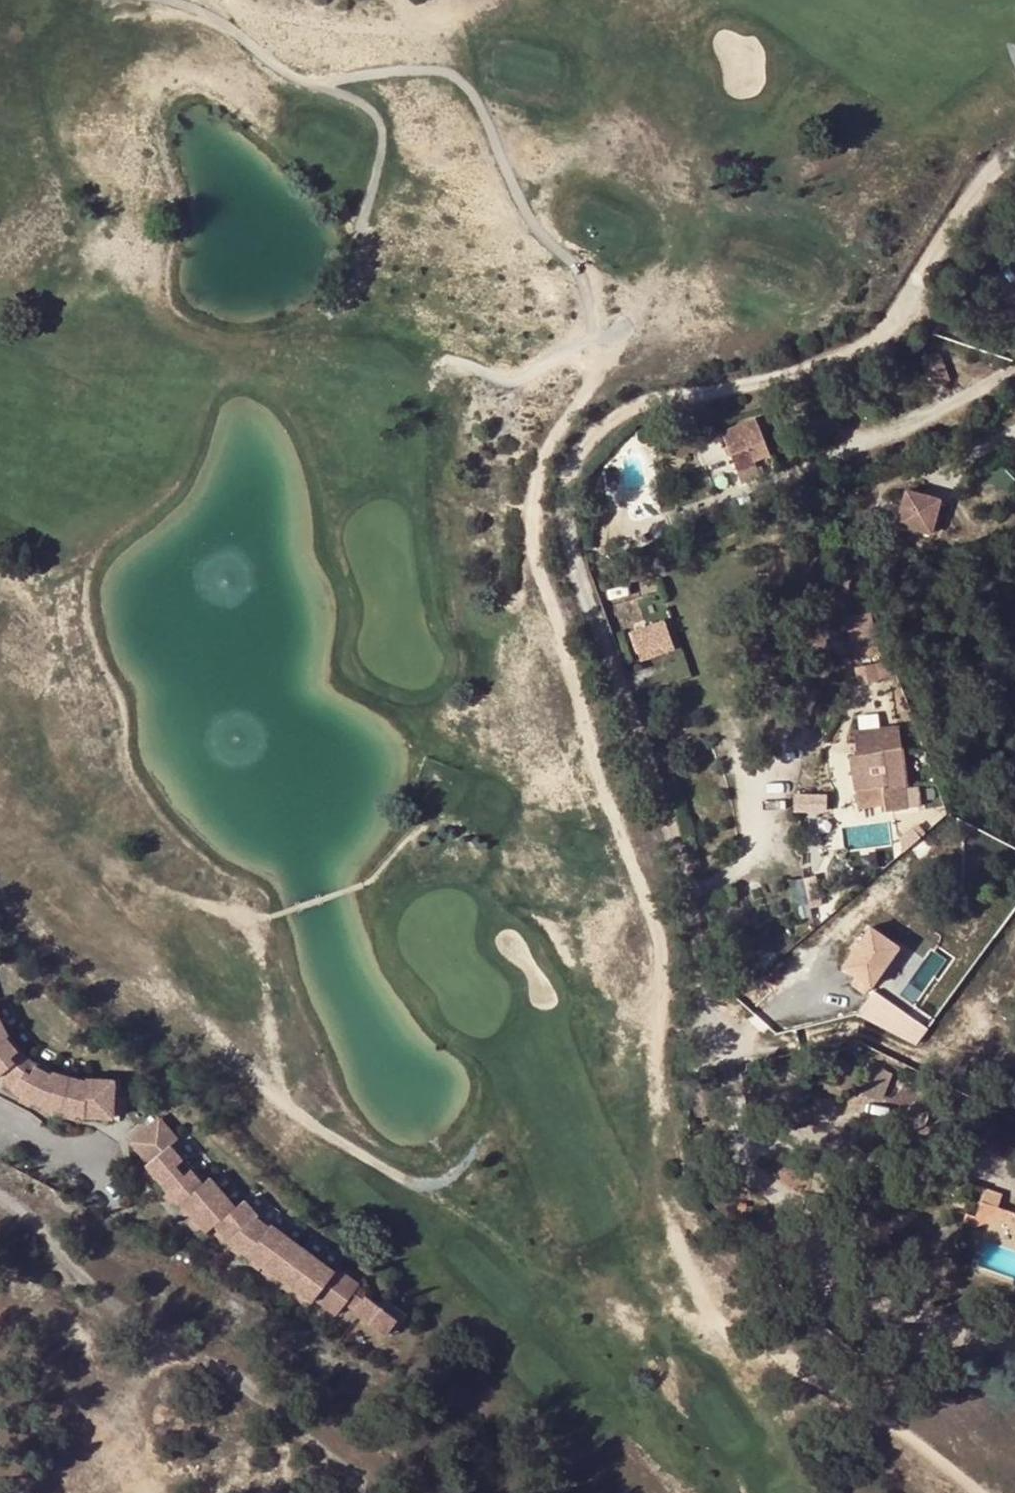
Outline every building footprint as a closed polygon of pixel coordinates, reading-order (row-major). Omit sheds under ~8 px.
[(720,430),(726,446),(760,432),(754,418),(720,430)] [(760,432),(726,446),(737,471),(755,464),(760,476),(776,470),(760,432)] [(755,464),(737,471),(741,484),(760,476),(755,464)] [(888,491),(885,503),(890,504),(905,506),(907,496),(908,495),(888,491)] [(905,506),(890,504),(888,511),(892,513),(887,542),(930,548),(939,502),(907,496),(905,506)] [(869,611),(845,616),(849,636),(874,631),(869,611)] [(642,659),(682,649),(674,618),(634,628),(642,659)] [(859,665),(862,682),(895,676),(892,660),(859,665)] [(895,746),(847,753),(857,806),(884,802),(881,784),(900,781),(895,746)] [(846,968),(879,993),(913,947),(880,922),(846,968)] [(82,1082),(82,1084),(49,1075),(27,1063),(21,1058),(5,1039),(0,1028),(0,1084),(11,1094),(10,1095),(33,1107),(81,1120),(110,1121),(111,1083),(82,1082)] [(162,1118),(132,1143),(150,1164),(147,1166),(180,1206),(182,1203),(207,1233),(216,1226),(229,1240),(312,1303),(313,1299),(336,1316),(359,1286),(336,1269),(334,1271),(271,1226),(270,1228),(256,1219),(258,1217),(245,1202),(237,1208),(211,1179),(206,1183),(176,1145),(180,1141),(162,1118)] [(970,1215),(968,1224),(994,1233),(997,1224),(1014,1228),(1014,1211),(1002,1207),(1006,1193),(990,1188),(980,1218),(970,1215)] [(399,1325),(364,1299),(351,1318),(385,1344),(399,1325)]
